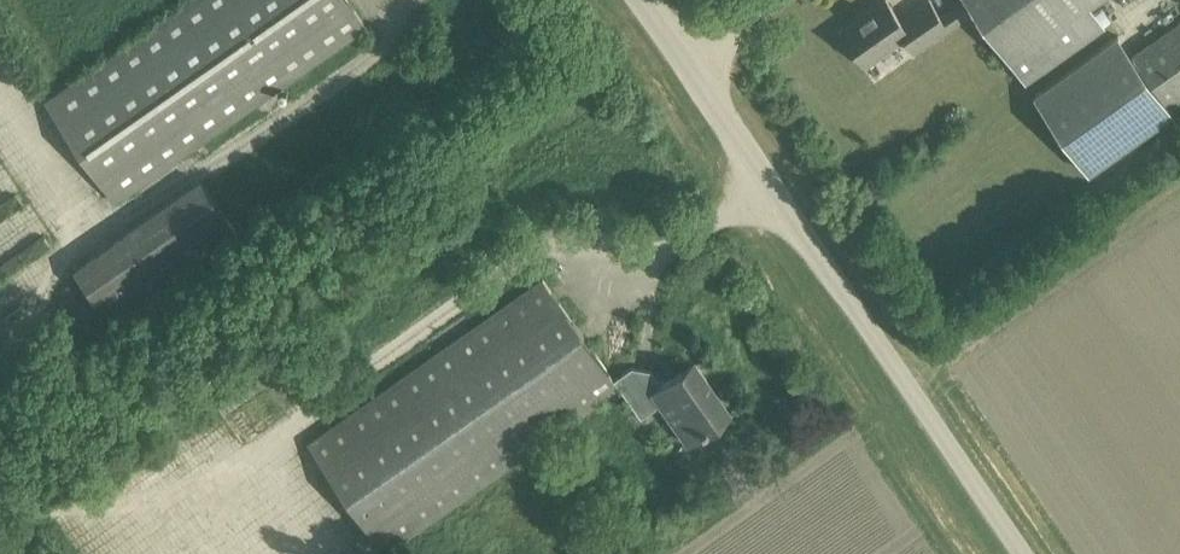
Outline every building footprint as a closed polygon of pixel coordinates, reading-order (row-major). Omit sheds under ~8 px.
[(46,102),(117,202),(366,27),(347,0),(192,0),(46,102)] [(967,0),(962,0),(940,15),(929,0),(928,0),(911,12),(915,19),(904,26),(886,0),(842,31),(866,65),(904,38),(914,52),(974,10),(967,0)] [(974,10),(1026,84),(1106,27),(1090,5),(1097,0),(967,0),(974,10)] [(1169,106),(1179,98),(1179,25),(1134,57),(1119,36),(1034,96),(1088,173),(1174,112),(1169,106)] [(240,238),(202,184),(77,272),(115,325),(240,238)] [(26,238),(41,227),(31,214),(16,225),(26,238)] [(620,388),(614,380),(543,279),(469,331),(469,332),(308,445),(384,553),(598,402),(599,403),(620,388)] [(661,404),(687,442),(688,443),(708,429),(709,431),(731,416),(695,364),(682,373),(682,377),(673,382),(671,378),(662,385),(652,371),(632,367),(614,380),(620,388),(641,418),(661,404)]
